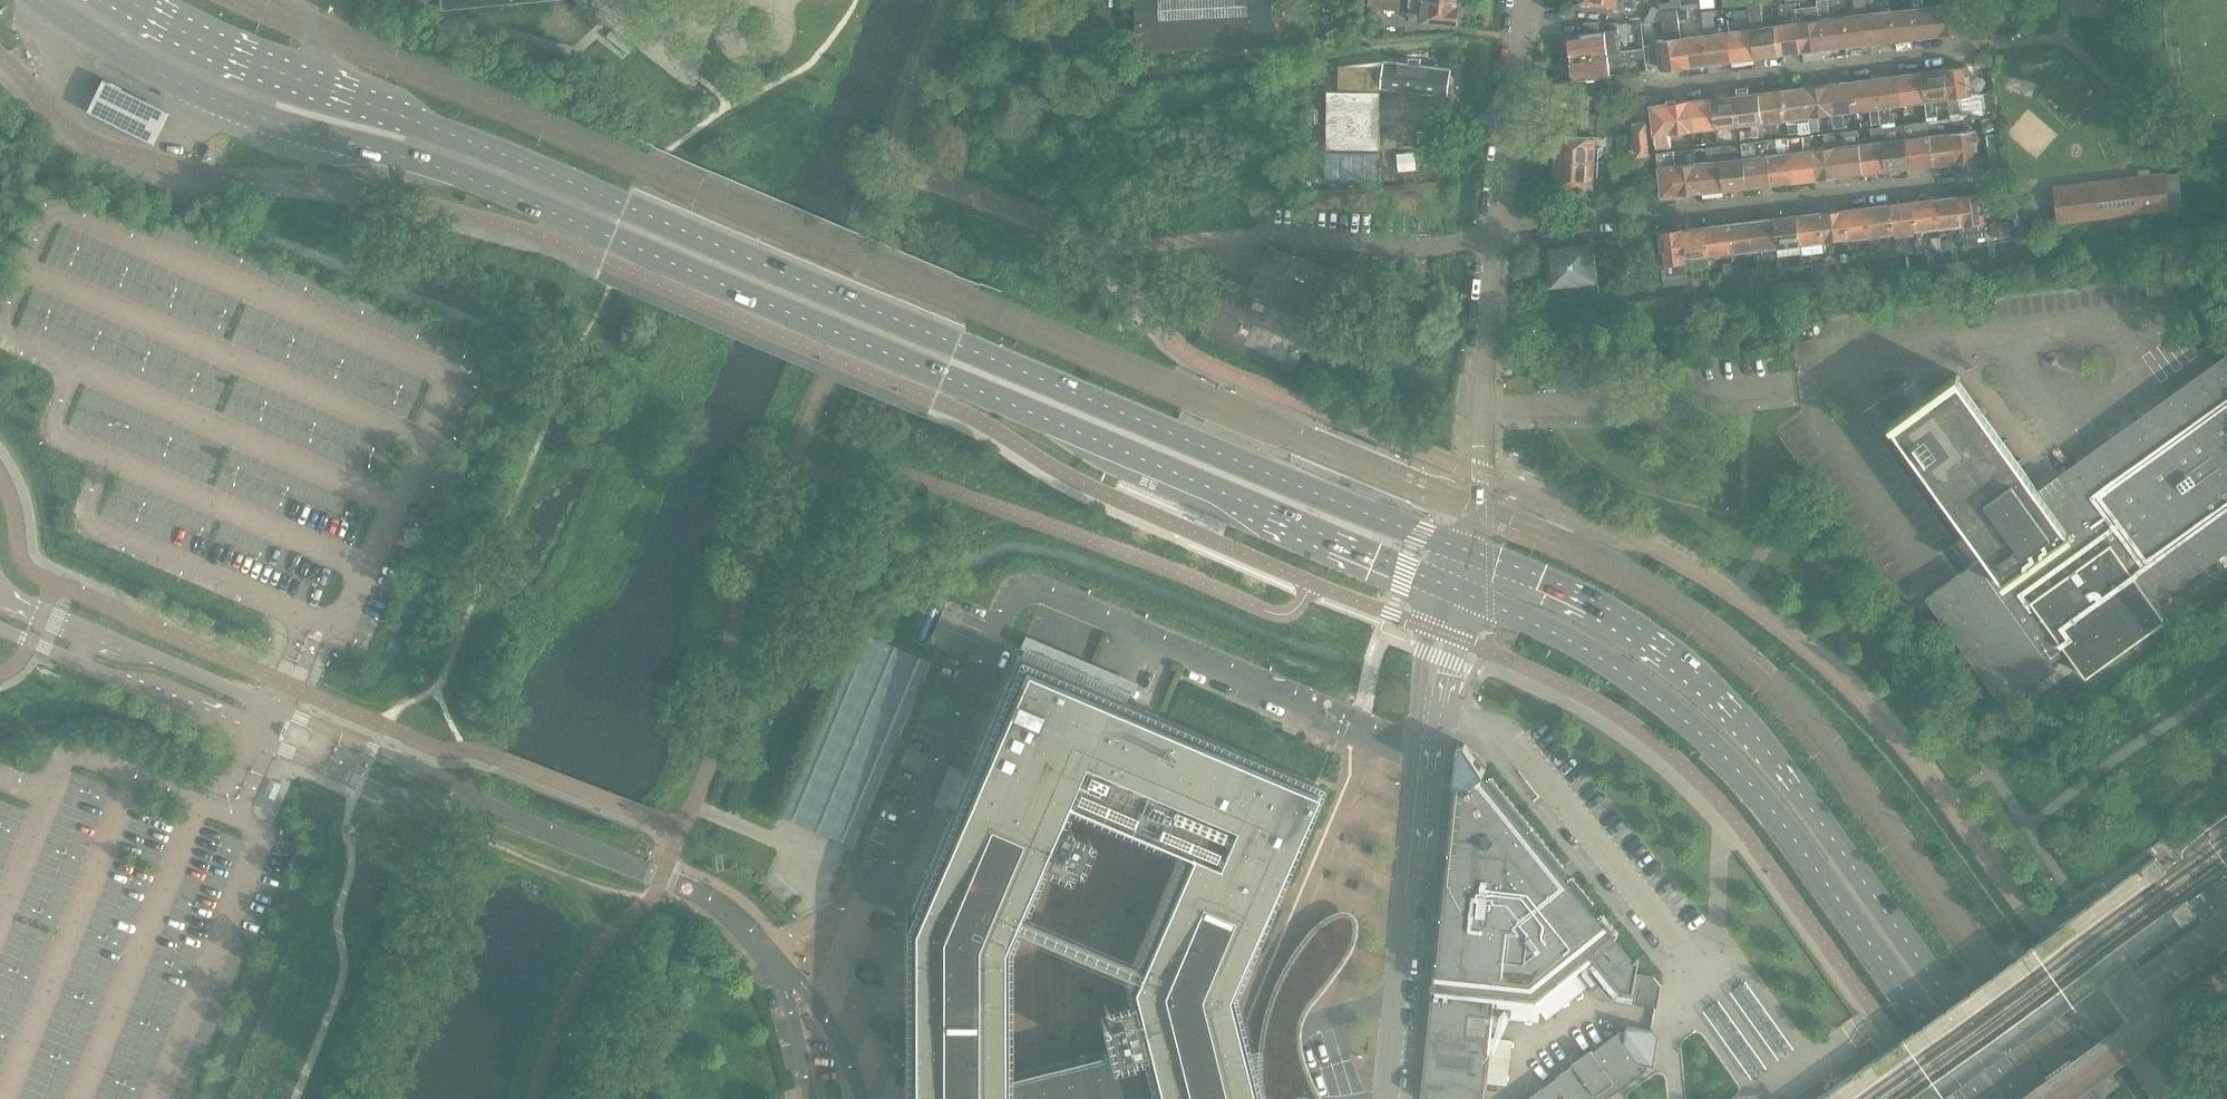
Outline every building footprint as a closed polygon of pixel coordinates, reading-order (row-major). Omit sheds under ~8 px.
[(578,2),(575,7),(580,12),(584,7),(585,8),(591,0),(575,0),(578,2)] [(1139,50),(1274,44),(1272,0),(1137,0),(1139,50)] [(1370,7),(1382,8),(1381,10),(1400,12),(1401,0),(1371,0),(1370,7)] [(1420,0),(1410,0),(1409,8),(1413,8),(1411,22),(1457,26),(1459,3),(1420,0)] [(1578,1),(1583,1),(1583,2),(1625,7),(1637,8),(1638,0),(1578,0),(1578,1)] [(1682,10),(1700,7),(1699,0),(1681,0),(1682,10)] [(1818,7),(1823,50),(1825,49),(1846,46),(1843,18),(1832,20),(1829,0),(1818,2),(1819,7),(1818,7)] [(1916,38),(1938,35),(1935,7),(1926,8),(1925,0),(1914,0),(1915,9),(1913,10),(1916,38)] [(1773,27),(1776,55),(1801,52),(1795,10),(1794,4),(1780,6),(1782,26),(1773,27)] [(1935,7),(1938,35),(1938,36),(1964,33),(1961,4),(1935,7)] [(1763,6),(1748,7),(1753,58),(1776,55),(1773,27),(1765,28),(1763,6)] [(1739,31),(1727,33),(1730,61),(1753,58),(1748,7),(1736,9),(1739,31)] [(1795,10),(1801,52),(1823,50),(1818,7),(1795,10)] [(1889,13),(1892,41),(1916,38),(1913,10),(1889,13)] [(1706,35),(1704,36),(1707,64),(1730,61),(1727,33),(1717,34),(1714,11),(1704,13),(1706,35)] [(1889,13),(1866,15),(1870,43),(1892,41),(1889,13)] [(1870,43),(1866,15),(1843,18),(1846,46),(1870,43)] [(1684,67),(1681,39),(1678,19),(1664,21),(1666,40),(1658,41),(1658,45),(1651,46),(1650,64),(1660,63),(1661,70),(1684,67)] [(1570,51),(1571,58),(1571,59),(1622,52),(1619,30),(1605,32),(1568,36),(1567,43),(1570,51)] [(1707,64),(1704,36),(1681,39),(1684,67),(1687,67),(1687,66),(1707,64)] [(1571,59),(1571,58),(1564,59),(1565,69),(1572,68),(1571,74),(1573,81),(1611,76),(1609,63),(1645,58),(1644,50),(1622,52),(1571,59)] [(1327,92),(1327,151),(1380,151),(1381,88),(1448,96),(1449,90),(1452,90),(1455,88),(1456,79),(1453,76),(1450,75),(1451,69),(1384,62),(1384,66),(1339,69),(1342,92),(1327,92)] [(1942,70),(1946,99),(1947,99),(1949,115),(1965,113),(1963,97),(1972,96),(1968,66),(1942,69),(1943,70),(1942,70)] [(1946,99),(1942,70),(1920,73),(1923,102),(1926,101),(1928,117),(1939,116),(1937,100),(1946,99)] [(1897,76),(1901,105),(1923,102),(1920,73),(1897,76)] [(165,109),(98,76),(83,107),(150,140),(165,109)] [(1874,79),(1879,123),(1896,121),(1895,114),(1891,114),(1890,106),(1901,105),(1897,76),(1874,79)] [(1874,79),(1850,82),(1854,110),(1871,108),(1873,124),(1879,123),(1874,79)] [(1850,82),(1827,85),(1831,113),(1833,113),(1835,128),(1845,127),(1843,112),(1854,110),(1850,82)] [(1805,88),(1809,131),(1820,130),(1818,115),(1831,113),(1827,85),(1805,87),(1805,88)] [(1781,91),(1785,119),(1788,119),(1788,125),(1799,123),(1800,132),(1809,131),(1805,88),(1781,91)] [(1758,93),(1763,137),(1780,135),(1778,120),(1785,119),(1781,91),(1758,93)] [(1735,96),(1740,140),(1763,137),(1758,93),(1735,96)] [(1735,96),(1712,99),(1717,142),(1740,140),(1735,96)] [(1691,101),(1688,101),(1692,130),(1706,129),(1708,143),(1717,142),(1712,99),(1691,101)] [(1692,130),(1688,101),(1666,104),(1667,104),(1656,106),(1653,110),(1658,150),(1672,148),(1671,133),(1692,130)] [(1950,119),(1953,163),(1979,160),(1976,131),(1966,132),(1964,117),(1950,119)] [(1926,122),(1931,165),(1953,163),(1950,119),(1926,122)] [(1633,124),(1637,157),(1650,156),(1646,122),(1633,124)] [(1931,165),(1926,122),(1903,125),(1909,168),(1931,165)] [(1903,125),(1880,127),(1886,171),(1909,168),(1903,125)] [(1886,171),(1880,127),(1871,129),(1872,143),(1866,144),(1865,129),(1856,130),(1862,174),(1886,171)] [(1856,130),(1834,133),(1841,176),(1862,174),(1856,130)] [(1827,149),(1812,150),(1816,179),(1841,177),(1841,176),(1834,133),(1825,134),(1827,149)] [(1557,161),(1599,162),(1600,147),(1595,147),(1595,137),(1558,135),(1558,137),(1556,137),(1555,145),(1558,145),(1557,161)] [(1619,136),(1619,159),(1634,158),(1633,135),(1619,136)] [(1789,153),(1793,182),(1816,179),(1812,150),(1806,151),(1804,137),(1789,138),(1791,153),(1789,153)] [(1784,140),(1758,141),(1758,152),(1785,151),(1784,140)] [(1718,147),(1723,190),(1746,187),(1743,158),(1735,159),(1733,145),(1718,147)] [(203,161),(214,166),(221,152),(210,147),(203,161)] [(1696,164),(1700,193),(1703,193),(1703,192),(1723,190),(1718,147),(1708,148),(1709,162),(1696,164)] [(1700,193),(1696,164),(1695,150),(1673,153),(1658,154),(1663,194),(1666,197),(1678,195),(1678,196),(1700,193)] [(1327,153),(1326,180),(1380,181),(1380,154),(1327,153)] [(1793,182),(1789,153),(1766,156),(1769,185),(1793,182)] [(1610,174),(1651,171),(1650,156),(1637,157),(1634,158),(1619,159),(1609,160),(1610,174)] [(1766,156),(1743,158),(1746,187),(1769,185),(1766,156)] [(1599,162),(1557,161),(1557,175),(1554,175),(1554,183),(1557,183),(1556,185),(1594,186),(1594,177),(1599,177),(1599,162)] [(2056,190),(2060,223),(2170,210),(2170,209),(2183,207),(2180,177),(2166,179),(2166,177),(2056,190)] [(1959,197),(1963,227),(1965,246),(1980,244),(1980,238),(1986,237),(1985,224),(1987,224),(1983,195),(1959,197)] [(1936,200),(1939,230),(1963,227),(1959,197),(1957,197),(1957,198),(1936,200)] [(1939,230),(1936,200),(1912,203),(1916,233),(1939,230)] [(1890,206),(1893,235),(1916,233),(1912,203),(1890,206)] [(1866,209),(1870,238),(1893,235),(1890,206),(1866,209)] [(1866,209),(1844,211),(1847,240),(1848,253),(1860,252),(1859,247),(1871,245),(1870,238),(1866,209)] [(1820,214),(1823,243),(1847,240),(1844,211),(1820,214)] [(1820,214),(1797,217),(1800,246),(1823,243),(1820,214)] [(1800,246),(1797,217),(1774,220),(1777,249),(1778,258),(1801,255),(1800,246)] [(2017,219),(1993,222),(1995,236),(2018,233),(2017,219)] [(1750,222),(1754,251),(1756,251),(1758,272),(1759,272),(1760,280),(1767,279),(1764,250),(1777,249),(1774,220),(1750,222)] [(1750,222),(1728,225),(1731,254),(1754,251),(1750,222)] [(1728,225),(1704,228),(1708,257),(1731,254),(1728,225)] [(1704,228),(1683,230),(1686,259),(1708,257),(1704,228)] [(1686,259),(1683,230),(1682,230),(1658,233),(1663,278),(1688,275),(1686,259)] [(1594,282),(1595,282),(1591,241),(1589,241),(1589,242),(1551,247),(1551,245),(1550,245),(1552,267),(1550,271),(1551,277),(1554,280),(1554,286),(1556,286),(1556,284),(1594,280),(1594,282)] [(1251,292),(1318,322),(1338,277),(1271,247),(1251,292)] [(2004,704),(2053,666),(2050,661),(2067,648),(2088,675),(2165,618),(2153,602),(2197,571),(2223,552),(2226,556),(2226,555),(2226,357),(2197,378),(2061,476),(2062,478),(2041,494),(1959,381),(1897,427),(1988,554),(1927,598),(1975,667),(2004,704)] [(1231,992),(1319,784),(1021,658),(1019,657),(912,910),(905,907),(906,1098),(1258,1098),(1231,992)] [(1456,790),(1454,789),(1447,855),(1450,855),(1448,869),(1445,869),(1437,950),(1440,951),(1438,965),(1435,965),(1422,1098),(1484,1098),(1493,1015),(1500,1015),(1506,1009),(1513,1009),(1515,997),(1538,1000),(1577,968),(1601,998),(1656,1007),(1658,1007),(1662,986),(1655,977),(1638,974),(1640,959),(1637,959),(1636,959),(1617,936),(1620,934),(1604,915),(1602,917),(1593,905),(1595,903),(1574,877),(1571,879),(1562,868),(1565,866),(1493,778),(1490,780),(1484,772),(1486,770),(1465,744),(1464,745),(1465,745),(1460,747),(1460,746),(1458,746),(1455,779),(1457,779),(1456,790)] [(1654,1031),(1655,1031),(1652,1030),(1628,1026),(1628,1031),(1621,1031),(1526,1098),(1607,1098),(1648,1069),(1649,1063),(1655,1064),(1660,1038),(1653,1037),(1654,1031)]
